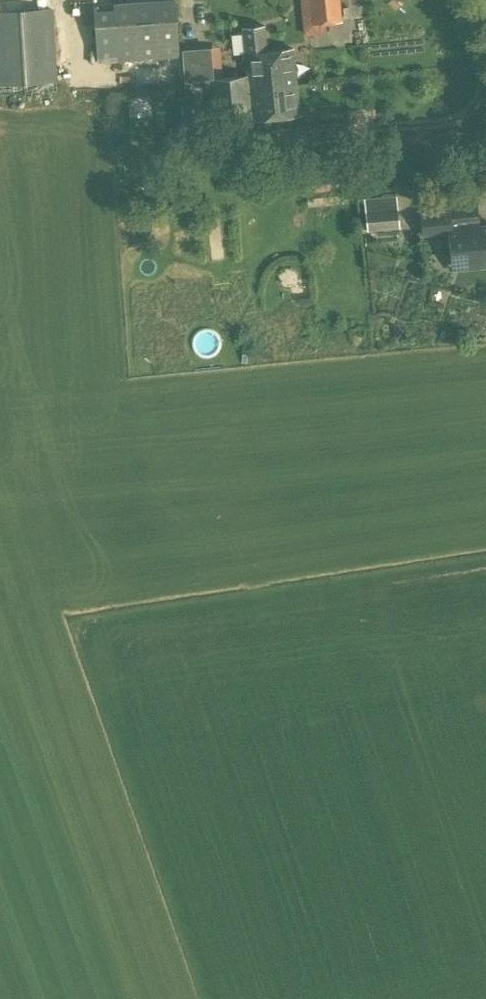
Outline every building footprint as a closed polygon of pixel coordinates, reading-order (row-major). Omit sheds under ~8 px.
[(300,21),(328,19),(326,0),(298,0),(300,21)] [(2,91),(122,82),(116,2),(0,11),(0,64),(2,91)] [(268,50),(266,24),(241,26),(252,119),(301,114),(294,47),(268,50)] [(223,45),(185,46),(186,76),(224,74),(223,45)] [(421,193),(420,183),(407,184),(408,194),(421,193)] [(368,231),(400,227),(396,194),(364,198),(368,231)] [(477,203),(447,206),(448,210),(420,213),(422,236),(450,233),(453,263),(478,261),(479,267),(485,266),(485,224),(479,225),(477,203)]
